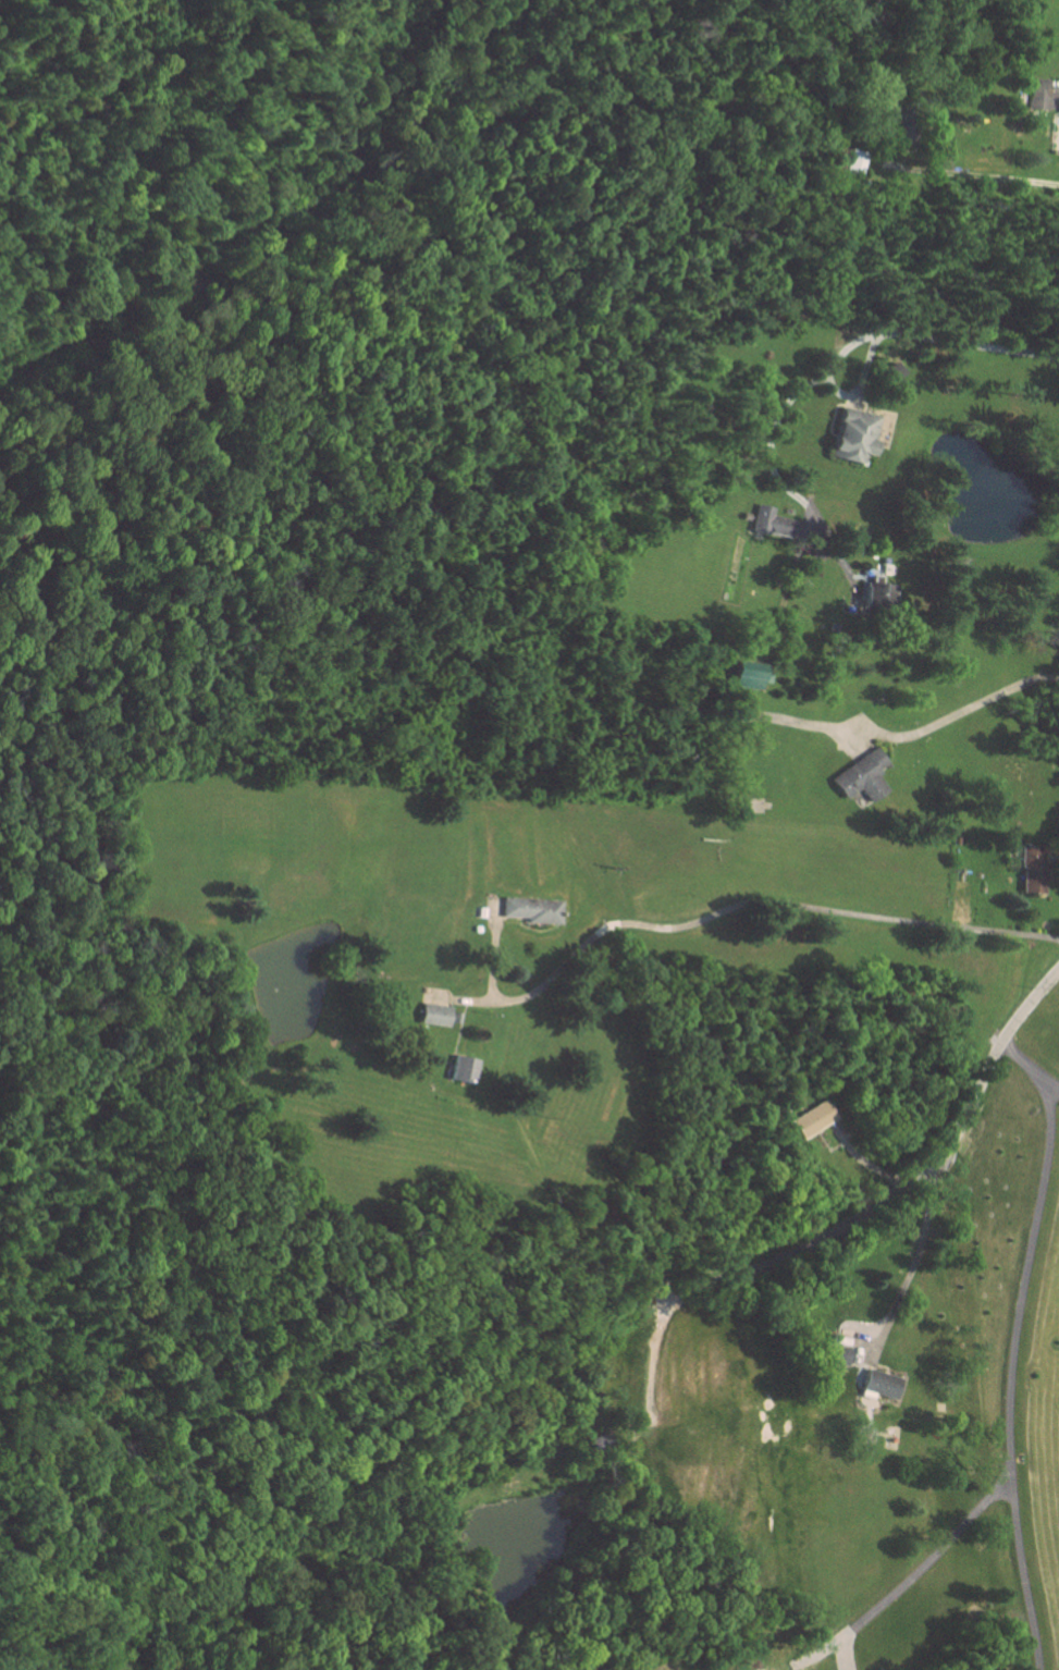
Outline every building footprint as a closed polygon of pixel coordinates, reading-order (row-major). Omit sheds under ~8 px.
[(1049,79),(1030,78),(1029,110),(1048,110),(1049,79)] [(831,457),(862,465),(865,454),(872,456),(883,416),(845,406),(831,457)] [(775,507),(757,504),(752,530),(791,537),(794,519),(773,515),(775,507)] [(882,576),(868,575),(866,609),(880,610),(882,576)] [(845,798),(861,789),(870,803),(889,790),(876,770),(887,763),(877,747),(831,777),(845,798)] [(1047,867),(1040,866),(1041,846),(1024,846),(1022,893),(1045,894),(1047,867)] [(560,921),(561,898),(503,897),(503,920),(560,921)] [(473,1081),(479,1058),(456,1053),(450,1076),(473,1081)] [(836,1120),(826,1100),(789,1119),(799,1139),(836,1120)] [(897,1399),(903,1377),(870,1367),(863,1389),(897,1399)]
